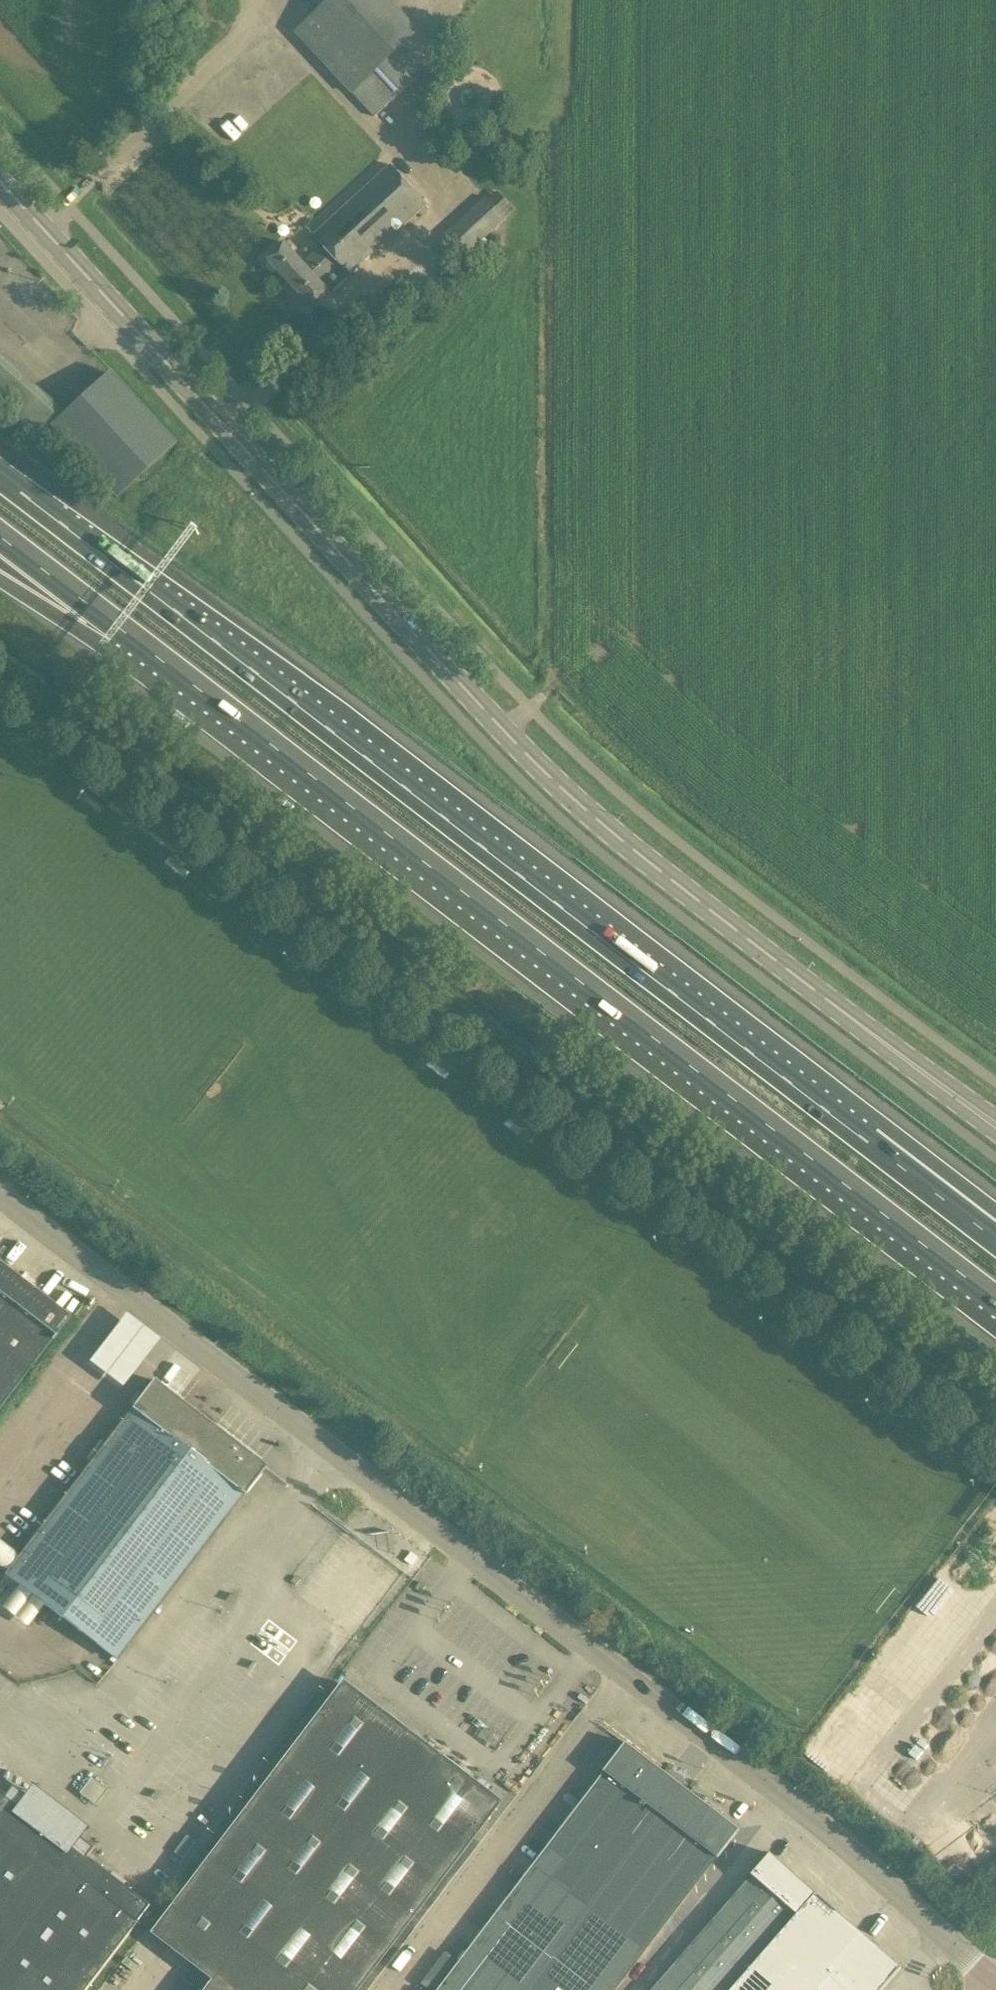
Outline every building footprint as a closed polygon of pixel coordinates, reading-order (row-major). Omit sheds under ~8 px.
[(353,34),(378,11),(368,0),(322,0),(353,34)] [(378,11),(353,34),(391,75),(416,53),(378,11)] [(284,243),(266,260),(288,284),(303,270),(308,276),(341,246),(336,240),(351,226),(374,250),(426,203),(390,165),(312,236),(321,246),(302,263),(284,243)] [(486,197),(443,235),(463,257),(513,212),(502,200),(495,207),(486,197)] [(311,308),(328,291),(330,289),(332,292),(347,278),(345,275),(346,274),(347,275),(374,250),(351,226),(336,240),(341,246),(308,276),(303,270),(288,284),(311,308)] [(121,496),(179,442),(111,369),(53,423),(121,496)] [(50,1341),(69,1317),(0,1264),(0,1404),(49,1340),(50,1341)] [(155,1339),(121,1312),(84,1360),(119,1386),(155,1339)] [(242,1494),(243,1495),(265,1466),(152,1380),(130,1408),(131,1409),(4,1574),(115,1660),(242,1494)] [(232,1989),(421,1743),(345,1685),(157,1932),(218,1978),(232,1989)] [(232,1989),(218,1978),(209,1989),(356,1989),(499,1803),(421,1743),(232,1989)] [(439,1989),(615,1989),(690,1892),(688,1891),(714,1856),(717,1858),(739,1829),(625,1743),(603,1772),(604,1772),(439,1989)] [(101,1801),(107,1786),(89,1779),(83,1794),(101,1801)] [(0,1791),(0,1989),(85,1989),(149,1907),(87,1859),(94,1849),(15,1787),(7,1797),(0,1791)] [(196,1845),(188,1839),(175,1856),(184,1862),(196,1845)] [(751,1876),(797,1915),(732,1989),(880,1989),(899,1967),(768,1853),(749,1875),(751,1876)] [(751,1876),(653,1989),(732,1989),(797,1915),(751,1876)]
